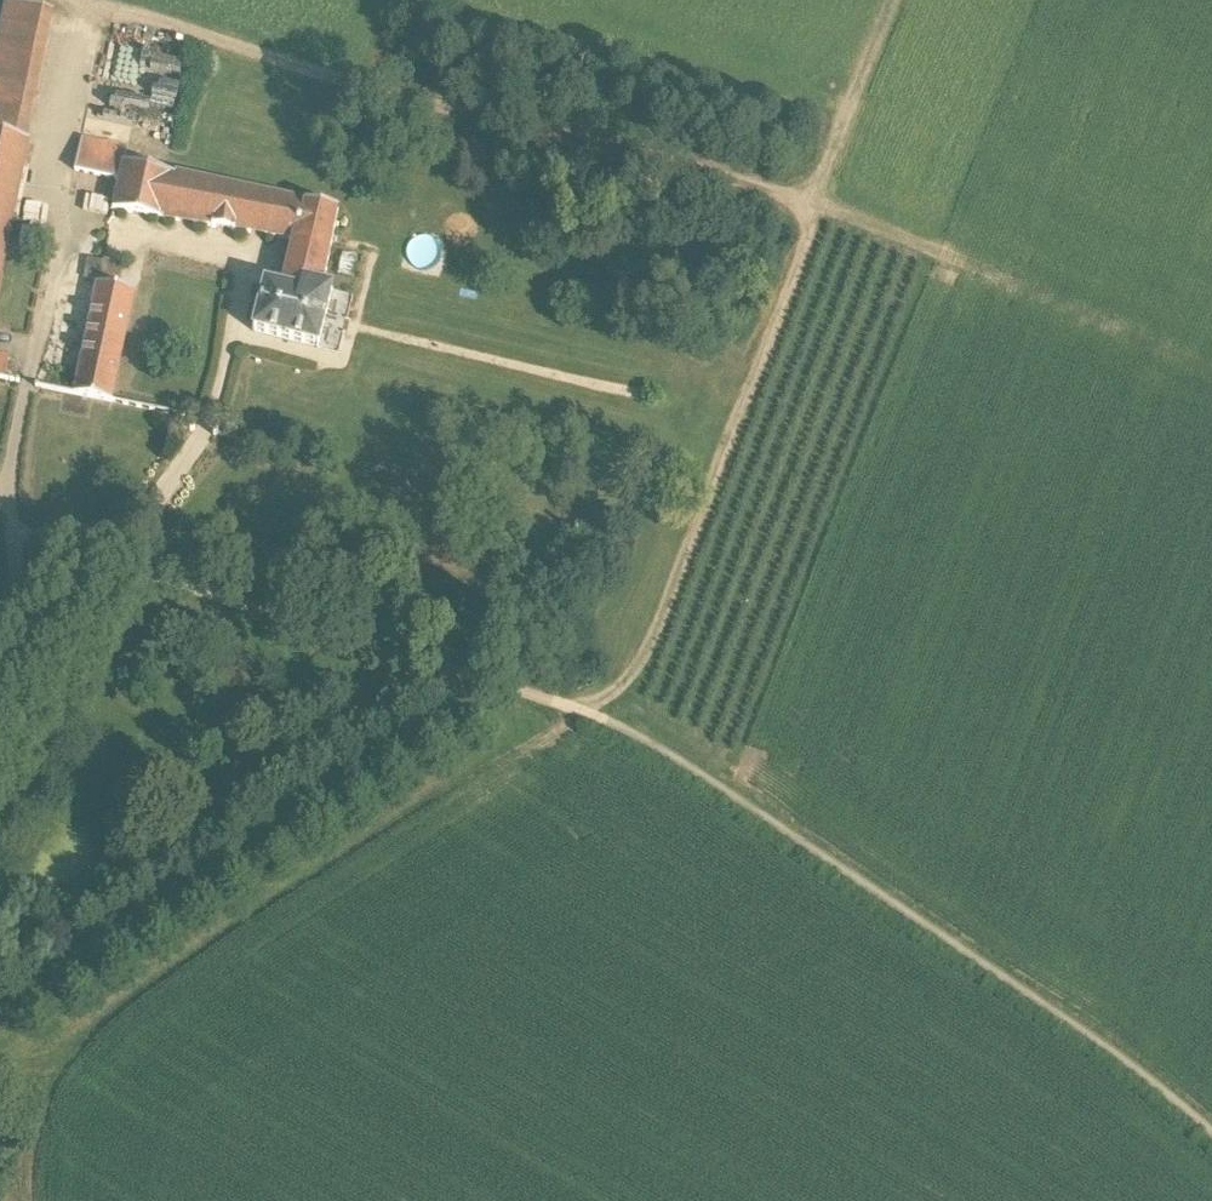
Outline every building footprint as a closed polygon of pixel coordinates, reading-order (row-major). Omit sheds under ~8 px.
[(28,141),(21,140),(0,135),(0,275),(28,141)] [(319,348),(335,286),(321,283),(338,210),(123,160),(127,146),(82,136),(75,168),(116,177),(110,209),(290,241),(279,284),(266,281),(260,307),(254,331),(319,348)] [(101,281),(104,261),(89,258),(85,279),(101,281)] [(112,402),(117,378),(135,290),(98,282),(75,394),(112,402)]
